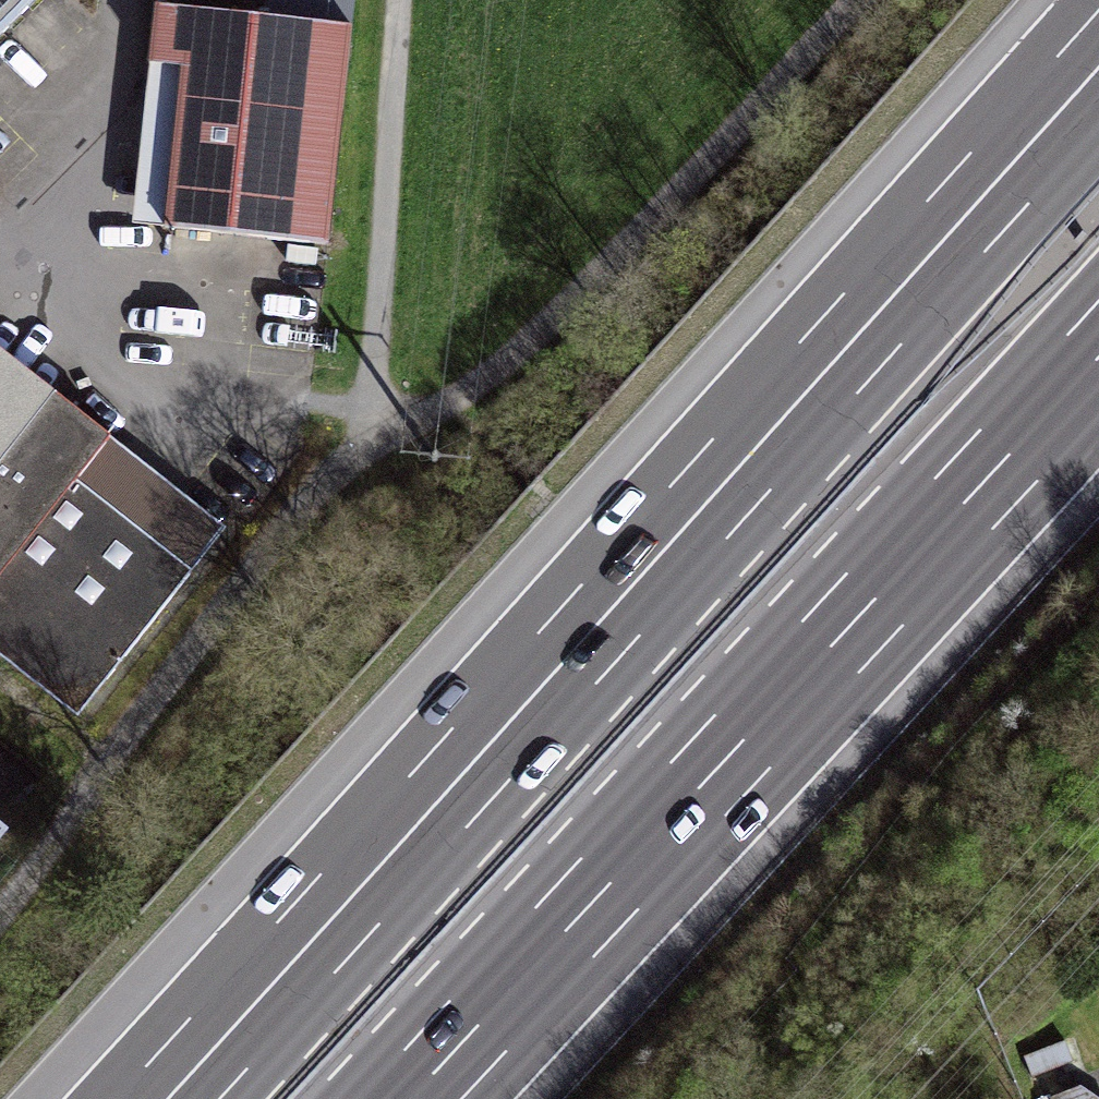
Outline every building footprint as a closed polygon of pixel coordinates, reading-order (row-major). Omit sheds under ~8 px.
[(42,0),(0,0),(0,41),(42,0)] [(324,236),(338,44),(174,32),(161,224),(324,236)] [(86,725),(235,533),(135,457),(0,353),(0,659),(86,725)] [(23,835),(0,816),(0,863),(23,835)]
